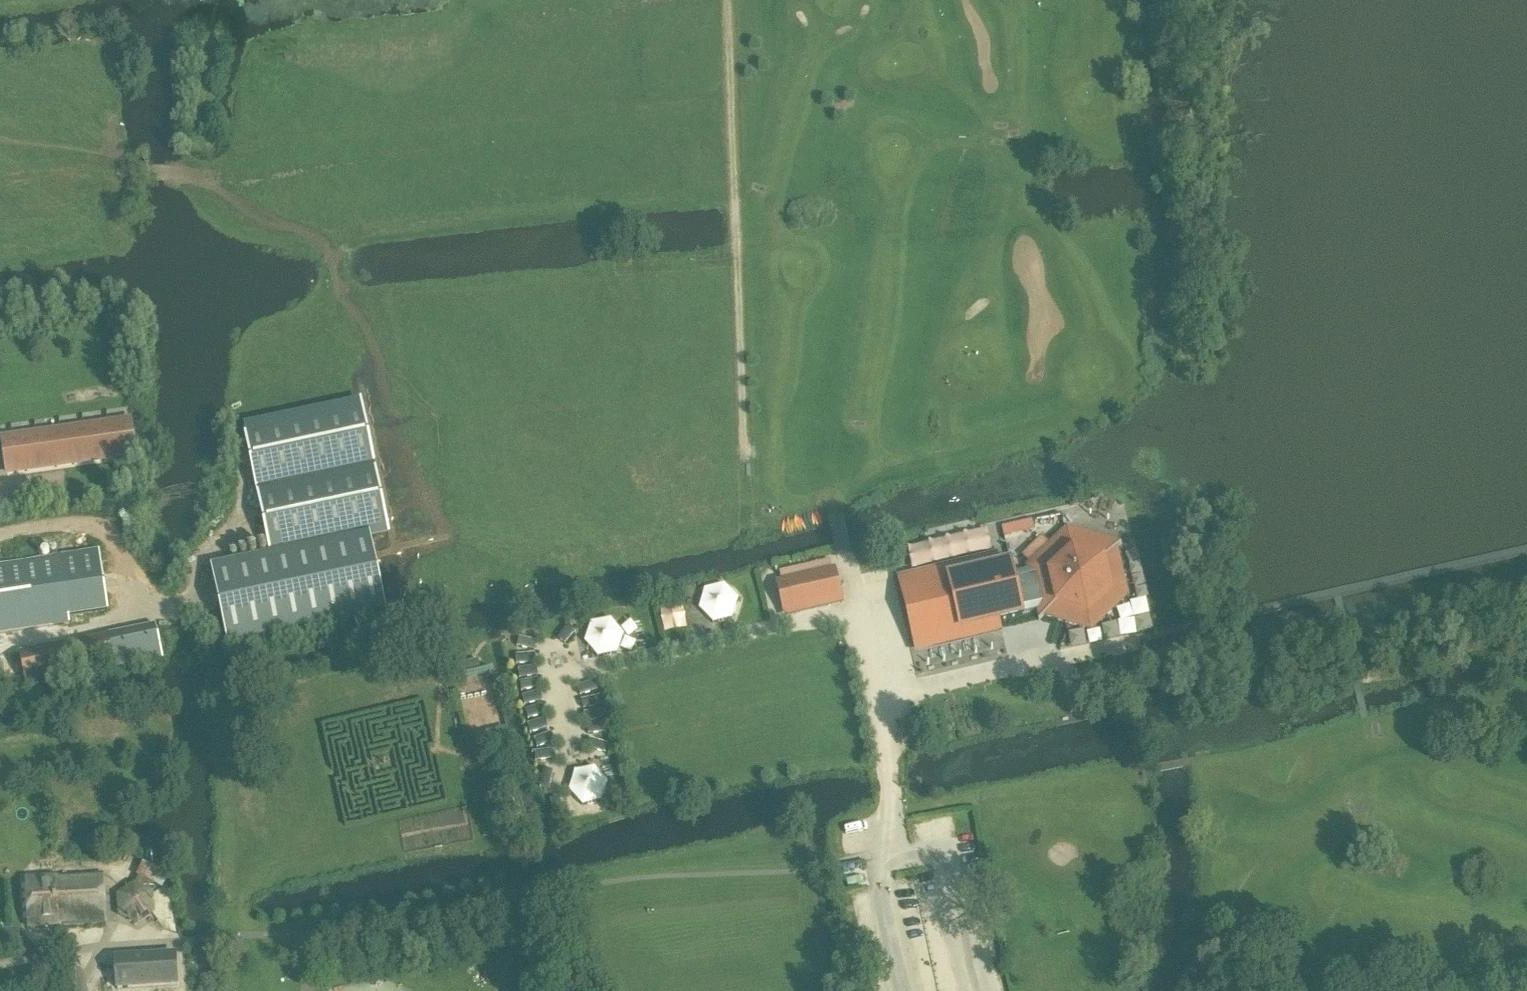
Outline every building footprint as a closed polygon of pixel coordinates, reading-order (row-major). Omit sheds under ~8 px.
[(270,555),(212,567),(229,646),(385,613),(369,536),(370,536),(388,532),(362,404),(244,429),(270,555)] [(132,419),(108,422),(113,463),(138,460),(132,419)] [(99,424),(83,426),(89,466),(97,465),(113,463),(108,422),(99,424)] [(83,426),(60,429),(66,470),(89,466),(83,426)] [(46,431),(36,433),(41,473),(66,470),(60,429),(46,431)] [(36,433),(12,436),(18,477),(41,473),(36,433)] [(938,571),(899,580),(900,582),(914,642),(1000,622),(1022,617),(1022,615),(1038,611),(1040,620),(1038,621),(1039,622),(1044,618),(1068,625),(1071,613),(1088,618),(1113,594),(1127,598),(1127,597),(1116,549),(1121,545),(1121,544),(1119,545),(1067,530),(1051,545),(1043,537),(1022,557),(1029,565),(1027,567),(1028,571),(1012,574),(1010,563),(998,566),(996,557),(938,571)] [(69,625),(60,558),(0,566),(0,635),(69,625)] [(832,571),(781,583),(789,613),(810,608),(809,605),(828,601),(828,604),(842,600),(835,570),(832,571)] [(705,591),(699,610),(713,625),(732,620),(738,601),(724,586),(705,591)] [(598,658),(617,654),(624,636),(611,621),(591,624),(585,643),(598,658)] [(109,636),(116,671),(163,662),(155,626),(109,636)] [(564,650),(576,635),(569,628),(556,643),(564,650)] [(26,685),(115,666),(108,635),(20,653),(26,685)] [(517,649),(536,653),(538,644),(519,640),(517,649)] [(517,667),(536,666),(535,657),(516,658),(517,667)] [(519,681),(538,678),(537,669),(518,672),(519,681)] [(521,695),(540,691),(539,682),(520,685),(521,695)] [(580,699),(598,692),(595,683),(577,690),(580,699)] [(524,709),(543,703),(540,694),(522,699),(524,709)] [(582,713),(601,709),(599,699),(580,703),(582,713)] [(527,722),(545,717),(543,708),(524,713),(527,722)] [(585,725),(604,722),(602,712),(583,715),(585,725)] [(530,736),(548,731),(545,722),(527,727),(530,736)] [(587,738),(606,735),(605,725),(586,729),(587,738)] [(536,751),(554,745),(551,735),(533,742),(536,751)] [(587,751),(605,756),(608,747),(590,742),(587,751)] [(535,764),(555,762),(554,753),(535,754),(535,764)] [(602,802),(608,784),(594,769),(575,773),(569,792),(582,807),(602,802)] [(551,793),(555,775),(546,772),(541,791),(551,793)] [(29,928),(106,924),(104,901),(103,876),(26,881),(29,928)] [(21,949),(20,932),(0,933),(0,951),(21,949)] [(117,990),(177,988),(176,955),(116,959),(117,990)]
